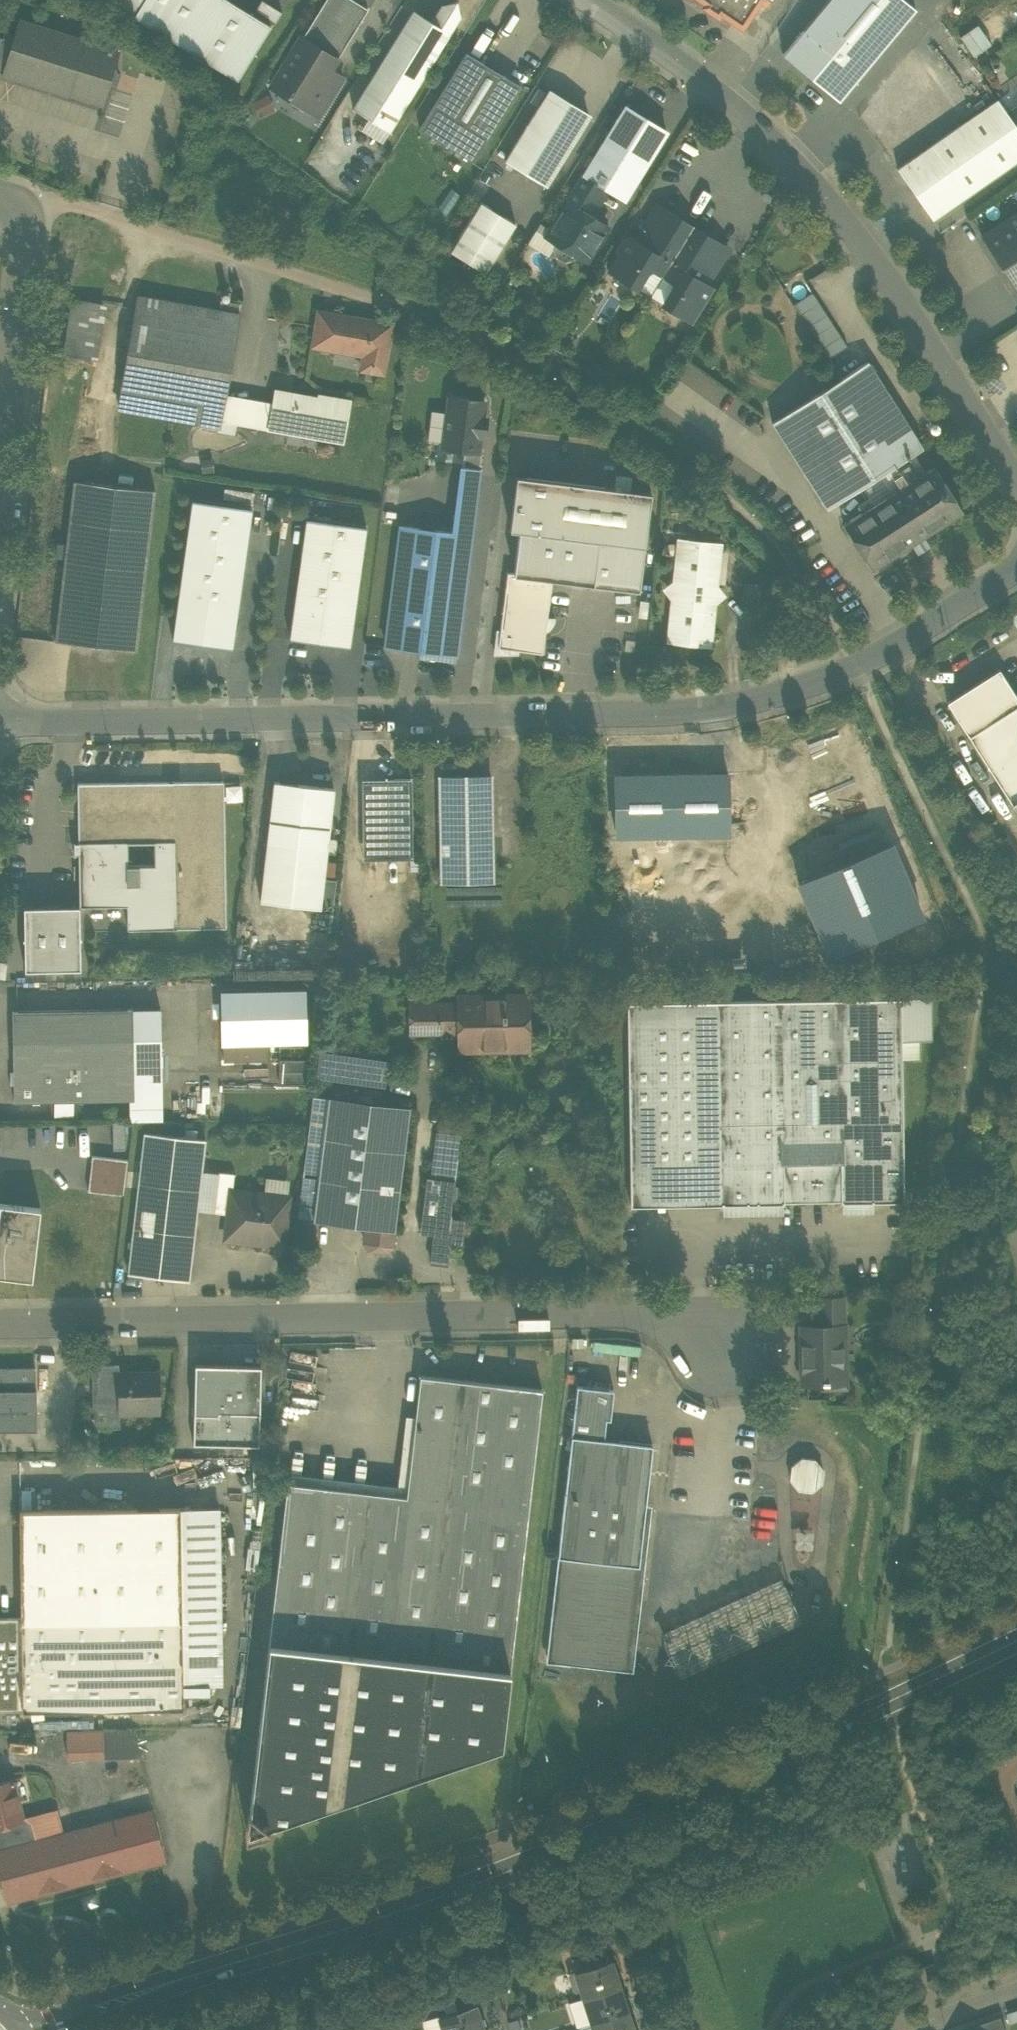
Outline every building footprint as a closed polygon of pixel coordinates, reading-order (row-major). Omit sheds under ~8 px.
[(134,16),(144,0),(109,0),(134,16)] [(134,16),(237,80),(271,25),(230,0),(144,0),(134,16)] [(337,58),(367,9),(353,0),(326,0),(303,37),(337,58)] [(760,0),(703,0),(743,26),(760,0)] [(804,29),(859,75),(915,7),(907,0),(828,0),(804,29)] [(442,5),(432,21),(450,32),(460,17),(456,2),(442,5)] [(984,41),(1015,20),(1005,5),(974,25),(984,41)] [(450,33),(450,32),(432,21),(414,10),(353,108),(369,118),(390,131),(450,33)] [(68,93),(102,104),(119,52),(84,41),(85,40),(20,20),(13,41),(3,73),(68,94),(68,93)] [(859,75),(804,29),(783,53),(839,99),(859,75)] [(3,73),(13,41),(1,37),(0,39),(0,72),(3,73)] [(306,107),(318,115),(326,102),(327,102),(343,77),(330,69),(337,58),(303,37),(302,37),(271,87),(306,108),(306,107)] [(420,128),(474,162),(521,86),(466,52),(420,128)] [(505,160),(546,186),(589,117),(547,92),(505,160)] [(932,219),(1016,159),(1016,127),(1007,113),(997,99),(897,169),(932,219)] [(608,189),(625,199),(667,131),(626,106),(584,174),(608,189)] [(1016,127),(1016,106),(1007,113),(1016,127)] [(382,143),(390,131),(369,118),(361,130),(382,143)] [(575,188),(599,203),(608,189),(584,174),(575,188)] [(556,255),(565,261),(571,259),(575,253),(587,260),(608,226),(591,216),(599,203),(575,188),(546,235),(558,242),(554,249),(556,255)] [(481,202),(451,251),(485,272),(515,223),(481,202)] [(634,240),(670,262),(692,226),(657,204),(634,240)] [(981,236),(1016,292),(1016,213),(981,236)] [(728,249),(692,226),(670,262),(706,284),(728,249)] [(652,268),(663,274),(670,262),(634,240),(630,237),(609,269),(637,286),(646,271),(652,268)] [(706,284),(670,262),(663,274),(674,281),(674,287),(664,303),(691,320),(711,287),(706,284)] [(813,292),(793,305),(800,315),(819,302),(813,292)] [(201,423),(219,426),(224,400),(240,313),(138,295),(121,387),(123,387),(119,407),(201,421),(201,423)] [(63,353),(91,359),(101,303),(73,298),(63,353)] [(827,314),(819,302),(800,315),(807,326),(827,314)] [(318,311),(318,317),(336,320),(337,314),(318,311)] [(361,369),(383,373),(392,323),(379,321),(379,323),(373,322),(373,320),(337,314),(336,320),(331,348),(364,354),(361,369)] [(827,314),(807,326),(814,336),(833,324),(827,314)] [(313,345),(331,348),(336,320),(318,317),(313,345)] [(841,336),(833,324),(814,336),(821,348),(841,336)] [(841,336),(821,348),(828,358),(847,345),(841,336)] [(687,360),(675,376),(751,427),(762,410),(687,360)] [(772,422),(827,508),(880,475),(891,493),(925,471),(914,453),(923,447),(868,361),(772,422)] [(341,441),(343,441),(350,400),(332,396),(331,401),(274,391),(271,409),(268,428),(294,433),(294,429),(342,438),(341,441)] [(444,446),(464,449),(478,451),(478,449),(480,434),(484,434),(486,419),(482,418),(484,401),(450,397),(444,446)] [(271,409),(224,400),(219,426),(218,429),(235,432),(236,422),(268,428),(271,409)] [(294,429),(294,433),(341,441),(342,438),(294,429)] [(482,449),(478,449),(478,451),(464,449),(462,467),(479,469),(480,469),(482,449)] [(843,524),(872,568),(963,510),(934,466),(925,471),(891,493),(843,524)] [(471,534),(479,469),(462,467),(460,467),(451,532),(471,534)] [(510,530),(520,531),(520,530),(599,540),(599,541),(644,546),(651,493),(517,476),(510,530)] [(56,640),(136,650),(155,490),(74,480),(56,640)] [(173,640),(232,648),(252,508),(193,500),(173,640)] [(290,639),(349,647),(366,526),(307,518),(290,639)] [(385,645),(456,654),(471,534),(451,532),(401,525),(385,645)] [(520,531),(514,573),(514,574),(552,579),(594,584),(599,541),(599,540),(520,530),(520,531)] [(674,581),(717,585),(721,543),(685,540),(683,554),(676,559),(674,581)] [(644,546),(599,541),(594,584),(639,590),(644,546)] [(543,653),(552,579),(514,574),(514,573),(508,572),(500,631),(497,630),(495,654),(517,653),(518,650),(543,653)] [(668,641),(710,645),(717,585),(674,581),(668,641)] [(1016,705),(1016,697),(999,669),(947,702),(969,736),(1016,705)] [(1012,803),(1016,800),(1016,705),(969,736),(1012,803)] [(846,737),(754,776),(830,957),(922,918),(846,737)] [(729,775),(615,777),(616,836),(729,834),(729,775)] [(439,777),(441,880),(493,879),(491,777),(439,777)] [(385,779),(386,859),(413,858),(411,778),(385,779)] [(386,859),(385,779),(361,779),(363,859),(386,859)] [(127,905),(128,929),(226,927),(224,781),(78,783),(79,841),(74,841),(74,855),(79,855),(80,906),(127,905)] [(274,781),(270,820),(329,827),(334,788),(274,781)] [(320,908),(329,827),(270,820),(260,901),(320,908)] [(80,969),(80,906),(24,907),(25,970),(80,969)] [(222,990),(223,1041),(305,1039),(304,989),(222,990)] [(461,1037),(461,1046),(494,1045),(494,1042),(523,1041),(523,997),(460,999),(460,1004),(461,1037)] [(930,997),(900,998),(901,1040),(919,1039),(931,1039),(930,997)] [(900,998),(717,1000),(720,1184),(721,1204),(784,1203),(784,1200),(841,1199),(841,1202),(904,1201),(901,1058),(901,1040),(900,998)] [(630,1186),(720,1184),(717,1000),(627,1002),(630,1186)] [(439,1030),(442,1037),(461,1037),(460,1004),(412,1005),(413,1030),(439,1030)] [(160,1008),(133,1009),(133,1029),(161,1028),(160,1008)] [(13,1011),(14,1101),(129,1099),(134,1099),(134,1093),(133,1029),(133,1009),(13,1011)] [(161,1028),(133,1029),(134,1093),(162,1093),(161,1028)] [(919,1057),(919,1039),(901,1040),(901,1058),(919,1057)] [(320,1051),(316,1078),(386,1086),(389,1059),(320,1051)] [(307,1059),(280,1060),(280,1083),(307,1083),(307,1059)] [(162,1093),(134,1093),(134,1099),(129,1099),(129,1121),(162,1120),(162,1093)] [(298,1217),(314,1219),(329,1098),(313,1096),(298,1217)] [(409,1108),(329,1098),(314,1219),(366,1225),(394,1229),(409,1108)] [(113,1150),(125,1149),(124,1121),(113,1121),(113,1150)] [(431,1177),(455,1180),(460,1134),(436,1131),(431,1177)] [(128,1273),(189,1280),(197,1210),(202,1170),(206,1139),(144,1133),(128,1273)] [(129,1159),(93,1155),(89,1191),(125,1195),(129,1159)] [(197,1210),(214,1212),(219,1171),(202,1170),(197,1210)] [(214,1212),(229,1214),(232,1191),(233,1191),(235,1173),(219,1171),(214,1212)] [(447,1264),(450,1243),(451,1234),(448,1234),(450,1217),(453,1198),(457,1199),(458,1186),(454,1186),(455,1180),(431,1177),(427,1176),(420,1232),(434,1234),(430,1262),(447,1264)] [(264,1194),(288,1197),(289,1180),(266,1177),(264,1194)] [(630,1206),(721,1204),(720,1184),(630,1186),(630,1206)] [(226,1238),(283,1244),(288,1197),(264,1194),(233,1191),(232,1191),(229,1214),(226,1238)] [(32,1278),(40,1208),(0,1203),(0,1275),(32,1278)] [(465,1219),(450,1217),(448,1234),(451,1234),(450,1243),(462,1244),(465,1219)] [(392,1245),(394,1229),(366,1225),(364,1242),(369,1248),(386,1250),(392,1245)] [(842,1325),(842,1326),(844,1326),(844,1297),(818,1297),(818,1325),(842,1325)] [(801,1383),(843,1382),(842,1326),(842,1325),(818,1325),(800,1326),(801,1383)] [(193,1443),(259,1445),(261,1365),(195,1363),(193,1443)] [(90,1427),(120,1427),(119,1412),(119,1373),(119,1365),(93,1365),(93,1405),(89,1405),(90,1427)] [(37,1429),(36,1389),(35,1368),(0,1368),(0,1430),(37,1429)] [(119,1373),(119,1412),(135,1411),(135,1409),(158,1409),(158,1372),(119,1373)] [(287,1482),(269,1643),(510,1670),(542,1389),(420,1375),(406,1495),(287,1482)] [(577,1385),(572,1435),(604,1439),(606,1419),(610,1420),(614,1389),(577,1385)] [(653,1444),(604,1439),(572,1435),(558,1556),(639,1566),(646,1504),(653,1444)] [(798,1489),(811,1491),(822,1482),(823,1469),(815,1459),(802,1458),(792,1466),(790,1479),(798,1489)] [(651,1505),(646,1504),(639,1566),(628,1664),(547,1655),(546,1661),(633,1671),(651,1505)] [(180,1508),(182,1685),(222,1684),(219,1507),(180,1508)] [(19,1510),(21,1617),(22,1710),(183,1707),(182,1685),(180,1508),(19,1510)] [(547,1655),(628,1664),(639,1566),(558,1556),(547,1655)] [(660,1633),(680,1677),(801,1621),(781,1578),(660,1633)] [(22,1710),(21,1617),(0,1617),(0,1710),(22,1710)] [(501,1745),(510,1670),(269,1643),(247,1831),(501,1745)] [(67,1730),(68,1758),(139,1756),(133,1729),(67,1730)] [(18,1821),(21,1815),(13,1782),(7,1779),(0,1781),(0,1825),(18,1821)] [(37,1822),(32,1824),(37,1841),(64,1834),(57,1810),(35,1816),(37,1822)] [(3,1850),(16,1898),(163,1859),(163,1857),(150,1811),(64,1834),(37,1841),(3,1850)] [(37,1841),(32,1824),(31,1822),(21,1815),(18,1821),(0,1825),(0,1837),(3,1850),(37,1841)] [(3,1850),(0,1851),(0,1868),(8,1900),(16,1898),(3,1850)] [(577,1969),(598,1962),(594,1950),(573,1957),(577,1969)] [(576,1970),(584,1996),(620,1984),(611,1958),(598,1962),(577,1969),(576,1970)] [(494,1984),(455,1996),(458,2008),(475,2002),(498,1995),(494,1984)] [(628,2009),(620,1984),(584,1996),(592,2021),(628,2009)] [(592,2021),(584,1996),(567,2001),(576,2026),(592,2021)] [(444,2029),(478,2029),(483,2028),(475,2002),(458,2008),(439,2014),(444,2029)] [(628,2009),(592,2021),(595,2029),(634,2029),(628,2009)] [(439,2014),(421,2020),(424,2029),(444,2029),(439,2014)] [(969,2029),(1006,2029),(1007,2029),(1002,2016),(968,2027),(969,2029)] [(576,2026),(577,2029),(595,2029),(592,2021),(576,2026)]
